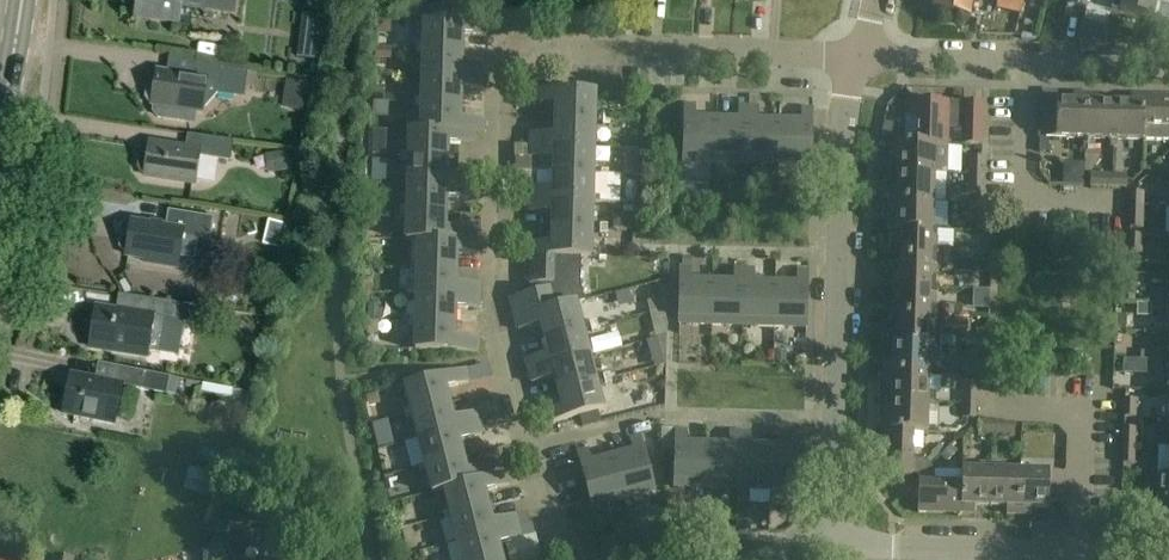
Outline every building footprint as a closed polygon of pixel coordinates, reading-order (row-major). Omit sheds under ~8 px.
[(211,12),(233,15),(236,0),(138,0),(135,21),(178,27),(181,8),(211,12)] [(933,11),(969,19),(973,3),(978,4),(979,0),(936,0),(933,11)] [(1020,0),(999,0),(997,9),(1021,15),(1024,1),(1020,0)] [(1120,12),(1154,19),(1158,0),(1123,0),(1120,12)] [(322,16),(301,14),(296,59),(317,61),(322,16)] [(424,48),(462,50),(463,35),(487,36),(487,23),(425,21),(424,45),(417,45),(417,49),(424,49),(424,48)] [(205,47),(224,47),(223,28),(205,28),(205,47)] [(376,58),(392,59),(392,48),(376,48),(376,58)] [(424,54),(423,76),(486,78),(486,66),(462,66),(462,50),(424,48),(424,49),(417,49),(417,54),(424,54)] [(151,106),(154,106),(153,114),(157,119),(187,124),(189,112),(201,113),(205,87),(218,89),(217,94),(242,98),(246,68),(194,60),(191,78),(156,73),(154,87),(150,86),(146,89),(145,99),(148,104),(151,104),(151,106)] [(293,90),(315,92),(316,73),(295,71),(293,90)] [(416,99),(416,103),(422,104),(422,103),(461,104),(461,90),(485,90),(486,78),(423,76),(422,99),(416,99)] [(409,105),(411,91),(388,87),(386,101),(409,105)] [(557,104),(556,119),(595,120),(596,92),(533,91),(533,104),(557,104)] [(1085,139),(1086,103),(1086,95),(1074,95),(1073,102),(1057,102),(1057,109),(1056,139),(1085,139)] [(1086,95),(1086,103),(1085,139),(1113,140),(1114,103),(1098,103),(1099,95),(1086,95)] [(1143,140),(1143,127),(1142,127),(1143,97),(1130,96),(1130,104),(1114,103),(1113,140),(1143,141),(1143,140)] [(1143,97),(1142,127),(1143,127),(1143,140),(1168,141),(1168,97),(1143,97)] [(918,144),(918,145),(948,146),(948,128),(962,128),(962,145),(982,145),(983,103),(963,102),(963,103),(949,102),(906,101),(905,117),(918,117),(918,144)] [(422,108),(421,130),(484,133),(484,121),(460,120),(461,104),(422,103),(422,104),(416,103),(415,108),(422,108)] [(696,107),(685,106),(684,163),(715,164),(716,132),(717,119),(696,119),(696,107)] [(717,119),(716,132),(715,164),(747,164),(749,108),(738,108),(738,120),(717,119)] [(759,108),(749,108),(747,164),(779,165),(780,133),(780,121),(759,121),(759,108)] [(1042,138),(1056,139),(1057,109),(1043,108),(1042,138)] [(780,121),(780,133),(779,165),(810,166),(812,110),(801,110),(801,122),(780,121)] [(532,133),(532,145),(594,146),(595,123),(595,120),(556,119),(556,122),(556,134),(532,133)] [(403,153),(402,158),(409,158),(409,157),(447,159),(448,145),(472,145),(472,134),(484,134),(484,133),(421,130),(410,130),(409,154),(403,153)] [(141,161),(138,164),(139,169),(141,173),(145,174),(145,177),(194,185),(199,157),(231,162),(234,143),(214,140),(187,136),(185,150),(150,144),(148,157),(143,158),(141,161)] [(918,144),(891,143),(891,156),(898,157),(898,173),(934,174),(947,174),(948,146),(918,145),(918,144)] [(555,159),(555,173),(594,174),(594,153),(594,146),(532,145),(531,151),(531,158),(555,159)] [(409,163),(408,185),(471,187),(471,176),(447,175),(447,159),(409,157),(409,158),(402,158),(402,163),(409,163)] [(969,175),(982,175),(982,158),(969,157),(969,175)] [(530,199),(593,201),(594,174),(555,173),(555,182),(555,189),(530,188),(530,199)] [(934,203),(934,174),(898,173),(897,189),(890,189),(889,202),(897,202),(934,203)] [(1108,187),(1108,174),(1091,174),(1090,186),(1108,187)] [(1127,175),(1108,174),(1108,187),(1126,187),(1127,175)] [(982,175),(969,175),(968,194),(981,194),(982,175)] [(401,207),(401,211),(407,212),(446,214),(446,199),(470,200),(471,187),(408,185),(407,208),(401,207)] [(1130,210),(1143,210),(1143,192),(1131,192),(1130,210)] [(554,213),(553,228),(592,229),(593,214),(593,202),(593,201),(530,199),(530,212),(554,213)] [(934,203),(897,202),(889,202),(889,214),(897,214),(896,230),(933,232),(933,231),(937,231),(937,232),(940,232),(940,229),(933,229),(934,203)] [(981,204),(968,204),(967,222),(980,222),(981,204)] [(1143,210),(1130,210),(1130,228),(1142,228),(1143,210)] [(407,217),(406,240),(481,242),(469,241),(469,230),(445,229),(446,214),(407,212),(401,211),(401,217),(407,217)] [(269,222),(263,247),(279,250),(285,225),(269,222)] [(177,269),(182,238),(183,231),(165,228),(131,223),(129,238),(125,238),(122,241),(120,245),(121,250),(122,253),(127,255),(126,258),(144,260),(143,264),(177,269)] [(581,257),(592,258),(592,244),(592,229),(553,228),(553,243),(529,243),(529,256),(581,257)] [(936,260),(970,261),(970,250),(943,250),(943,251),(937,251),(937,232),(937,231),(933,231),(933,232),(896,230),(896,246),(900,246),(900,259),(936,260)] [(1142,235),(1130,235),(1129,253),(1142,253),(1142,235)] [(418,267),(456,269),(457,253),(480,254),(481,242),(406,240),(406,241),(419,241),(418,263),(411,263),(411,268),(418,268),(418,267)] [(856,252),(860,269),(877,265),(873,248),(856,252)] [(585,302),(581,285),(581,274),(581,257),(529,256),(528,273),(528,295),(511,299),(511,303),(516,320),(576,304),(585,302)] [(899,271),(895,271),(895,288),(899,288),(936,289),(936,269),(942,269),(942,272),(969,272),(970,261),(936,260),(900,259),(899,271)] [(418,273),(417,295),(479,297),(479,285),(456,284),(456,269),(418,267),(418,268),(411,268),(411,272),(418,273)] [(692,269),(681,269),(679,325),(711,325),(712,293),(712,282),(692,281),(692,269)] [(712,282),(712,293),(711,325),(743,326),(744,271),(734,270),(734,282),(712,282)] [(755,271),(744,271),(743,326),(775,327),(775,295),(776,284),(755,283),(755,271)] [(776,284),(775,295),(775,327),(806,328),(808,272),(797,272),(797,284),(776,284)] [(898,316),(953,318),(953,307),(941,307),(941,309),(935,308),(936,289),(895,288),(894,304),(898,304),(898,316)] [(1168,304),(1168,294),(1164,294),(1164,292),(1152,292),(1152,303),(1168,304)] [(479,297),(417,295),(416,317),(410,317),(409,322),(416,322),(455,324),(455,308),(479,308),(479,297)] [(137,298),(134,314),(96,308),(90,348),(146,357),(147,352),(160,354),(165,320),(180,322),(183,305),(137,298)] [(1152,303),(1151,314),(1163,314),(1163,313),(1168,313),(1168,304),(1152,303)] [(544,334),(546,340),(583,330),(576,304),(516,320),(519,331),(542,325),(544,334)] [(953,319),(953,318),(898,316),(898,327),(893,327),(893,344),(930,345),(930,346),(934,346),(934,345),(934,326),(940,326),(940,328),(952,329),(953,319)] [(961,319),(953,319),(952,329),(961,329),(961,319)] [(455,324),(416,322),(409,322),(409,326),(416,326),(415,350),(478,352),(478,339),(454,338),(455,324)] [(549,354),(526,360),(527,364),(529,371),(590,356),(584,335),(583,330),(546,340),(549,354)] [(893,344),(892,360),(885,360),(884,372),(892,373),(929,374),(930,348),(936,349),(936,345),(934,345),(934,346),(930,346),(930,345),(893,344)] [(1168,351),(1163,351),(1163,349),(1150,349),(1150,360),(1168,361),(1168,348),(1168,351)] [(784,351),(774,351),(774,361),(785,361),(784,351)] [(590,356),(529,371),(532,383),(555,377),(559,392),(597,383),(592,366),(590,356)] [(976,358),(963,357),(963,374),(976,375),(976,358)] [(616,360),(617,374),(649,373),(648,359),(616,360)] [(1150,371),(1150,360),(1124,359),(1124,373),(1150,374),(1150,371)] [(1150,360),(1150,371),(1162,372),(1162,370),(1168,370),(1168,389),(1168,390),(1168,361),(1150,360)] [(170,377),(108,365),(104,382),(71,375),(63,415),(113,425),(114,424),(135,428),(142,390),(167,395),(170,377)] [(412,413),(412,412),(449,402),(446,389),(468,383),(465,370),(405,385),(411,408),(404,410),(406,415),(412,413)] [(891,401),(928,402),(936,402),(936,390),(929,389),(929,374),(892,373),(884,372),(884,385),(892,385),(891,401)] [(963,399),(975,400),(975,382),(963,382),(963,399)] [(600,396),(597,383),(559,392),(560,395),(563,406),(540,412),(543,425),(604,409),(600,396)] [(975,400),(963,399),(962,418),(975,418),(975,400)] [(1125,417),(1137,417),(1137,399),(1125,399),(1125,417)] [(883,429),(914,430),(914,431),(928,431),(928,412),(936,412),(936,402),(928,402),(891,401),(891,417),(883,417),(883,429)] [(419,439),(479,423),(476,412),(453,418),(449,402),(412,412),(412,413),(406,415),(407,419),(413,417),(419,439)] [(997,435),(997,423),(979,422),(978,435),(997,435)] [(418,463),(419,467),(425,465),(426,465),(463,456),(459,441),(482,435),(479,423),(419,439),(425,461),(418,463)] [(997,423),(997,435),(1015,436),(1015,423),(997,423)] [(1136,428),(1124,428),(1124,446),(1136,446),(1136,428)] [(913,458),(914,431),(914,430),(883,429),(882,473),(912,474),(913,458)] [(687,431),(676,430),(674,487),(706,488),(707,456),(708,443),(687,443),(687,431)] [(708,443),(707,456),(706,488),(738,489),(740,432),(729,432),(729,444),(708,443)] [(750,433),(740,432),(738,489),(770,490),(771,457),(771,445),(750,445),(750,433)] [(771,445),(771,457),(770,490),(802,491),(804,434),(793,434),(792,446),(771,445)] [(613,457),(624,500),(655,491),(641,437),(631,439),(634,451),(613,457)] [(1135,464),(1136,446),(1124,446),(1123,464),(1135,464)] [(593,508),(624,500),(613,457),(593,462),(589,450),(579,453),(593,508)] [(427,470),(433,492),(504,473),(493,476),(490,464),(467,470),(463,456),(426,465),(425,465),(419,467),(421,472),(427,470)] [(912,474),(919,474),(931,464),(926,459),(913,458),(912,474)] [(962,483),(963,483),(962,514),(974,514),(974,506),(991,507),(992,463),(988,463),(988,470),(962,469),(962,483)] [(991,507),(1007,507),(1007,515),(1019,515),(1020,508),(1021,471),(995,470),(995,463),(992,463),(991,507)] [(919,474),(919,482),(935,482),(935,469),(931,464),(919,474)] [(1021,471),(1020,508),(1019,515),(1032,516),(1032,508),(1049,508),(1049,502),(1050,472),(1021,471)] [(191,472),(187,490),(225,500),(230,482),(191,472)] [(1050,472),(1049,502),(1063,502),(1064,472),(1050,472)] [(451,516),(488,506),(484,491),(507,485),(504,473),(433,492),(433,493),(444,490),(449,511),(444,513),(445,517),(450,516),(451,516)] [(1157,474),(1156,519),(1168,519),(1168,474),(1157,474)] [(963,483),(962,483),(935,482),(919,482),(918,512),(962,514),(963,483)] [(451,516),(450,516),(445,517),(446,522),(452,520),(458,543),(518,527),(515,515),(492,520),(488,506),(451,516)] [(502,559),(498,544),(521,538),(518,527),(458,543),(462,559),(500,559),(502,559)] [(291,535),(261,543),(266,559),(298,559),(291,535)]
